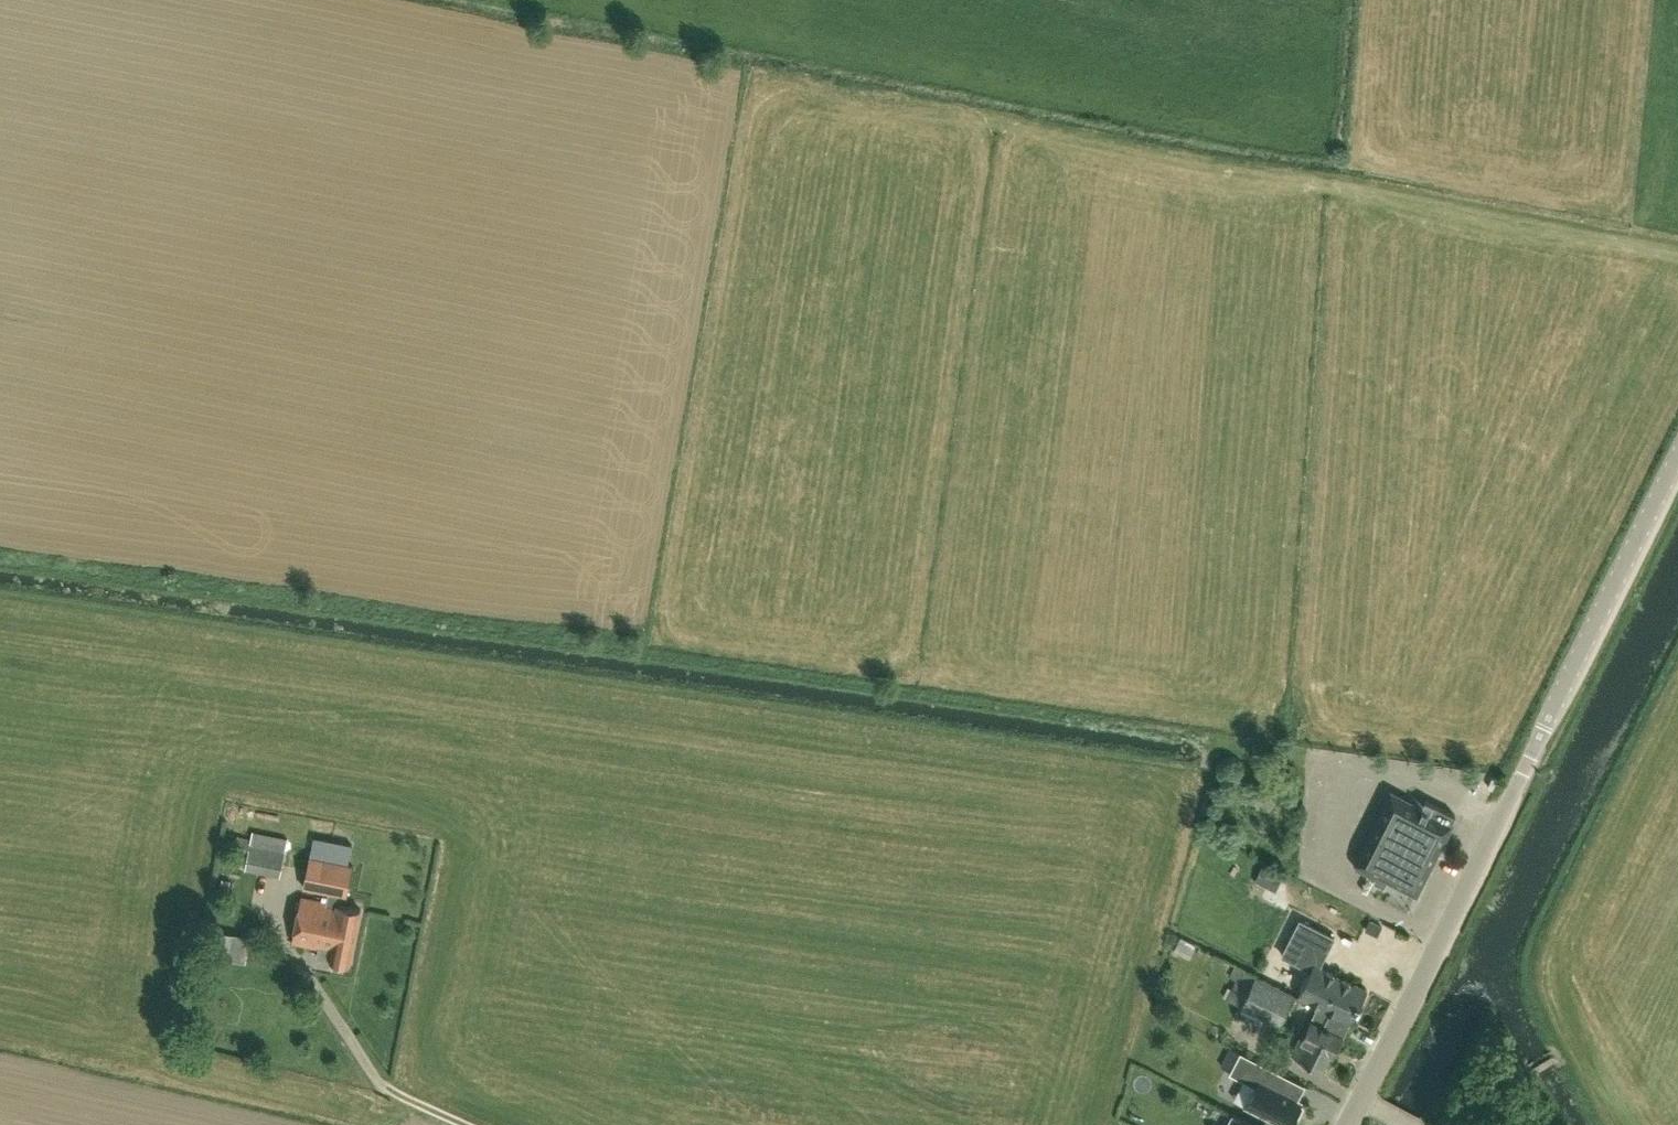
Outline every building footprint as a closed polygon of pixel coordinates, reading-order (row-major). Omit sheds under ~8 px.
[(1387,878),(1416,893),(1451,823),(1455,815),(1425,799),(1421,808),(1391,793),(1353,866),(1376,878),(1385,882),(1387,878)] [(300,899),(292,944),(319,949),(317,958),(334,962),(333,969),(343,971),(344,964),(349,965),(360,911),(339,907),(341,894),(347,895),(353,865),(349,864),(353,844),(313,837),(303,886),(328,891),(326,904),(300,899)] [(245,868),(281,876),(287,846),(252,838),(245,868)] [(1272,876),(1281,857),(1261,848),(1253,868),(1272,876)] [(1367,990),(1320,966),(1335,937),(1299,918),(1281,955),(1291,961),(1310,970),(1298,993),(1298,994),(1319,1005),(1314,1013),(1346,1030),(1367,990)] [(1369,920),(1365,928),(1378,934),(1382,926),(1369,920)] [(207,955),(224,958),(229,932),(212,929),(207,955)] [(1292,994),(1256,976),(1245,998),(1281,1016),(1292,994)] [(1334,1055),(1346,1030),(1314,1013),(1293,1054),(1321,1069),(1329,1053),(1334,1055)] [(1296,1049),(1306,1027),(1296,1023),(1286,1045),(1296,1049)] [(1231,1047),(1221,1065),(1231,1070),(1240,1052),(1231,1047)] [(1289,1077),(1241,1052),(1230,1073),(1255,1086),(1246,1106),(1284,1124),(1294,1124),(1298,1117),(1295,1113),(1301,1101),(1282,1091),(1289,1077)] [(1232,1114),(1226,1124),(1254,1124),(1232,1114)]
